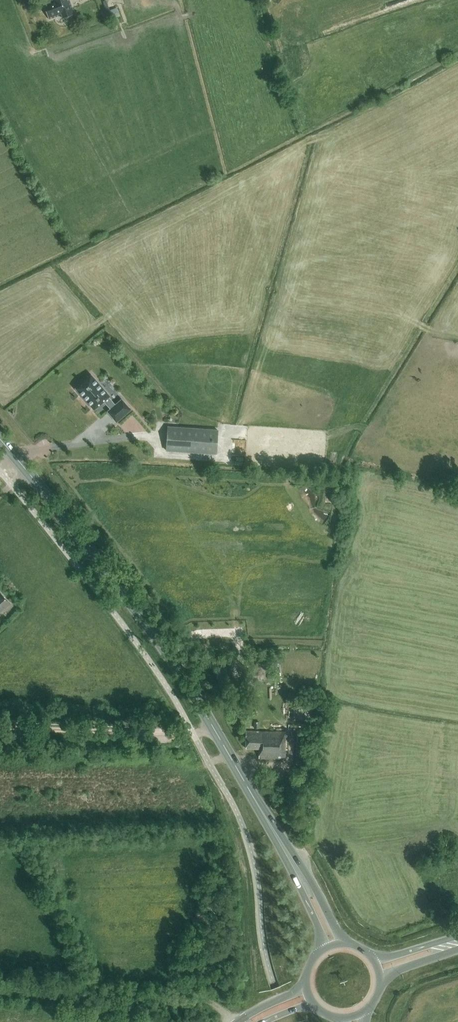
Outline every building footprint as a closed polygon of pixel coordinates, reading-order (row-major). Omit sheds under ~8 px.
[(61,18),(74,13),(70,0),(53,0),(42,4),(47,20),(56,16),(56,15),(60,13),(61,18)] [(118,6),(107,9),(101,10),(103,20),(120,16),(118,6)] [(107,411),(116,422),(131,409),(122,399),(115,404),(109,397),(110,396),(91,374),(75,388),(94,410),(103,401),(110,409),(107,411)] [(167,426),(167,427),(166,451),(216,454),(218,429),(167,426)] [(236,438),(235,452),(245,453),(246,439),(236,438)] [(10,603),(0,593),(0,612),(10,603)] [(265,684),(265,680),(270,680),(269,665),(252,667),(252,681),(256,681),(257,685),(265,684)] [(308,748),(309,730),(297,729),(297,735),(296,735),(295,748),(294,780),(302,780),(302,775),(300,775),(301,770),(303,770),(304,764),(306,764),(307,748),(308,748)] [(274,732),(259,731),(246,731),(245,748),(259,748),(259,758),(284,759),(285,732),(274,732)]
